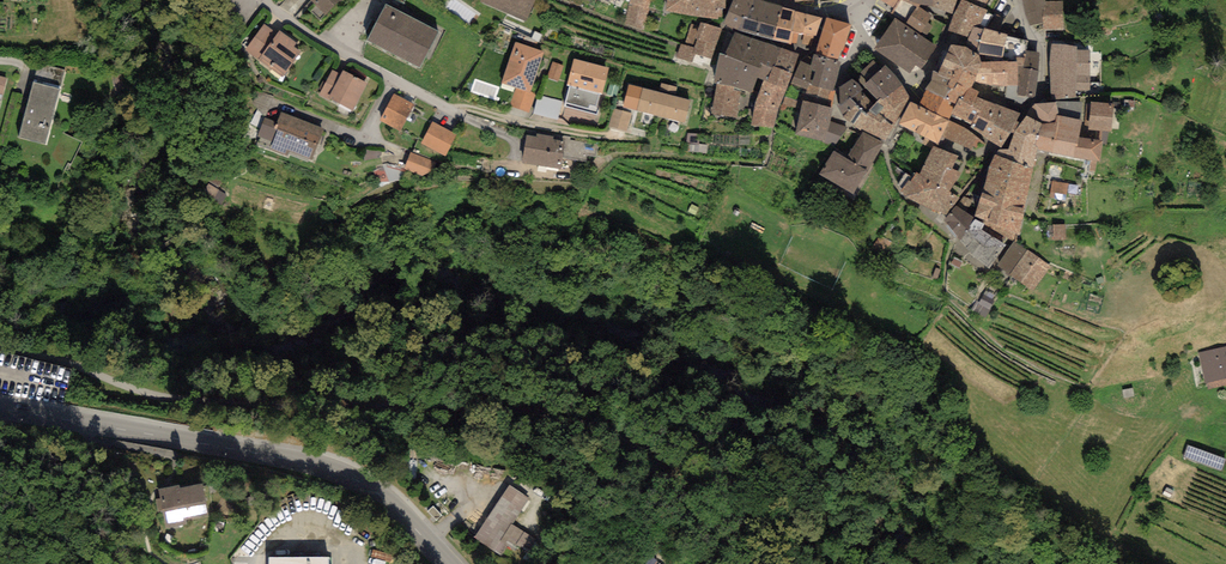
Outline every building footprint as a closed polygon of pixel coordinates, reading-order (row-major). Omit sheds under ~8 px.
[(326,14),(341,0),(312,0),(326,14)] [(480,1),(526,20),(535,0),(480,0),(480,1)] [(623,24),(643,29),(651,0),(630,0),(623,24)] [(666,11),(718,19),(718,17),(722,17),(723,8),(725,7),(725,0),(668,0),(666,11)] [(729,10),(724,23),(737,30),(754,0),(733,0),(729,10)] [(760,0),(754,0),(737,30),(772,40),(782,7),(760,0)] [(894,8),(899,0),(879,0),(894,8)] [(894,8),(892,13),(896,17),(895,18),(905,24),(918,6),(920,4),(909,1),(909,0),(899,0),(894,8)] [(933,5),(936,8),(952,13),(957,0),(933,0),(933,5)] [(963,0),(961,0),(948,31),(968,38),(973,27),(979,28),(988,10),(984,8),(963,0)] [(984,8),(989,0),(963,0),(984,8)] [(1043,23),(1043,10),(1046,1),(1045,0),(1022,0),(1025,14),(1030,25),(1043,23)] [(1043,10),(1043,23),(1044,30),(1064,30),(1063,1),(1046,1),(1043,10)] [(439,31),(386,4),(367,40),(420,68),(439,31)] [(932,16),(918,6),(905,24),(925,38),(933,26),(928,23),(932,16)] [(795,11),(782,7),(772,40),(791,45),(791,43),(794,31),(791,31),(795,11)] [(822,18),(795,11),(791,31),(794,31),(791,43),(797,43),(798,32),(804,33),(802,44),(813,46),(822,18)] [(851,24),(826,17),(815,54),(838,60),(842,50),(843,51),(851,24)] [(905,24),(895,18),(874,49),(910,73),(916,65),(921,69),(936,46),(925,38),(905,24)] [(685,45),(681,43),(676,57),(692,62),(695,53),(712,58),(721,29),(701,23),(700,26),(691,24),(685,45)] [(277,33),(263,24),(245,50),(259,60),(277,33)] [(1025,58),(1026,50),(1028,41),(1007,37),(1007,34),(984,27),(984,29),(979,28),(973,27),(968,38),(965,47),(966,47),(978,54),(982,63),(1016,61),(1016,57),(1025,58)] [(304,48),(280,31),(277,33),(259,60),(282,77),(304,48)] [(781,48),(735,32),(723,54),(762,68),(762,64),(772,68),(773,66),(781,48)] [(543,52),(515,43),(502,84),(516,88),(530,93),(530,91),(543,52)] [(1077,46),(1051,44),(1049,63),(1050,70),(1090,69),(1090,50),(1077,50),(1077,46)] [(965,47),(951,45),(938,73),(937,75),(968,90),(972,87),(975,82),(982,63),(978,54),(966,47),(965,47)] [(799,53),(781,48),(773,66),(793,73),(799,53)] [(1016,61),(982,63),(975,82),(994,85),(1006,85),(1017,85),(1017,94),(1035,97),(1038,71),(1040,52),(1026,50),(1025,58),(1016,57),(1016,61)] [(723,54),(720,53),(714,83),(717,84),(741,90),(759,94),(763,80),(767,82),(772,68),(762,64),(762,68),(723,54)] [(841,61),(838,60),(815,54),(813,53),(810,65),(800,61),(791,84),(807,90),(808,83),(834,90),(841,61)] [(609,68),(574,59),(567,85),(570,86),(565,106),(595,113),(600,94),(602,94),(609,68)] [(874,60),(860,72),(863,75),(858,79),(877,101),(881,98),(883,101),(902,85),(886,65),(882,69),(874,60)] [(564,66),(552,62),(547,76),(558,80),(564,66)] [(793,73),(773,66),(772,68),(767,82),(763,80),(759,94),(755,103),(751,126),(774,127),(778,111),(793,73)] [(63,84),(65,73),(43,68),(40,79),(63,84)] [(1090,69),(1050,70),(1050,99),(1076,97),(1076,90),(1090,90),(1090,69)] [(330,102),(332,100),(329,98),(341,74),(332,70),(319,96),(330,102)] [(343,70),(341,74),(329,98),(332,100),(352,110),(367,82),(343,70)] [(938,73),(933,71),(932,81),(925,89),(957,104),(959,98),(962,99),(968,90),(937,75),(938,73)] [(852,78),(839,88),(840,105),(860,91),(863,89),(852,78)] [(60,89),(34,82),(19,137),(46,144),(60,89)] [(662,83),(660,92),(654,115),(684,122),(690,100),(675,96),(677,87),(662,83)] [(836,90),(834,90),(808,83),(807,90),(803,101),(832,108),(836,90)] [(660,92),(629,84),(623,107),(654,115),(660,92)] [(741,90),(717,84),(711,114),(739,118),(741,90)] [(909,97),(902,85),(883,101),(881,98),(877,101),(874,104),(870,109),(871,110),(866,114),(869,115),(861,128),(886,141),(909,97)] [(1006,85),(1003,107),(1020,113),(1028,105),(1035,97),(1017,94),(1017,85),(1006,85)] [(972,87),(968,90),(962,99),(971,105),(976,96),(979,91),(972,87)] [(535,93),(530,91),(530,93),(516,88),(510,106),(530,112),(535,93)] [(957,104),(925,89),(922,95),(924,95),(919,105),(949,120),(951,115),(957,104)] [(874,104),(860,91),(840,105),(838,106),(844,117),(855,126),(861,128),(869,115),(866,114),(871,110),(870,109),(874,104)] [(415,104),(394,93),(380,121),(401,132),(415,104)] [(562,101),(538,96),(534,114),(558,120),(562,101)] [(986,100),(976,96),(971,105),(962,99),(959,98),(957,104),(951,115),(970,125),(986,100)] [(1003,107),(986,100),(970,125),(970,127),(1001,147),(1011,132),(1016,121),(1020,113),(1003,107)] [(795,135),(824,142),(830,121),(832,108),(803,101),(795,135)] [(898,124),(938,144),(942,136),(949,120),(919,105),(910,101),(898,124)] [(1056,101),(1056,102),(1059,115),(1080,120),(1082,102),(1056,101)] [(1035,104),(1026,116),(1042,123),(1055,122),(1057,115),(1059,115),(1056,102),(1035,104)] [(1114,104),(1091,102),(1091,105),(1087,104),(1085,125),(1089,126),(1089,130),(1112,132),(1114,104)] [(631,114),(614,109),(609,127),(626,132),(631,114)] [(324,128),(281,112),(278,122),(275,129),(278,130),(273,142),(270,150),(288,157),(290,152),(312,160),(324,128)] [(1082,120),(1080,120),(1059,115),(1057,115),(1055,122),(1057,122),(1052,153),(1073,158),(1075,147),(1078,148),(1079,137),(1082,120)] [(1042,123),(1026,116),(1020,123),(1018,122),(1014,134),(1008,150),(999,149),(995,154),(1033,169),(1037,151),(1038,148),(1035,146),(1042,123)] [(275,129),(278,122),(265,117),(258,136),(273,142),(278,130),(275,129)] [(964,128),(949,120),(942,136),(971,149),(980,147),(985,144),(964,128)] [(848,127),(830,121),(824,142),(834,146),(848,127)] [(457,135),(433,122),(421,144),(444,157),(457,135)] [(1055,122),(1042,123),(1035,146),(1038,148),(1037,151),(1052,153),(1057,122),(1055,122)] [(883,144),(863,132),(846,158),(834,151),(819,174),(853,194),(883,144)] [(536,137),(527,135),(522,164),(560,170),(565,141),(553,139),(553,137),(537,134),(536,137)] [(1103,140),(1079,137),(1078,148),(1075,147),(1073,158),(1091,159),(1089,171),(1095,172),(1097,161),(1101,162),(1103,140)] [(959,156),(933,146),(919,174),(949,191),(961,173),(952,169),(959,156)] [(438,161),(410,152),(404,169),(432,179),(438,161)] [(1033,169),(995,154),(989,166),(985,186),(1027,195),(1033,169)] [(959,197),(949,191),(919,174),(916,172),(911,181),(909,179),(901,190),(908,199),(921,205),(946,214),(959,197)] [(1069,184),(1052,181),(1050,198),(1066,200),(1069,184)] [(1027,195),(985,186),(980,198),(974,218),(985,225),(982,229),(1005,244),(1009,239),(1014,242),(1016,235),(1020,235),(1027,195)] [(957,205),(945,221),(960,240),(974,218),(980,198),(968,192),(957,205)] [(985,225),(974,218),(960,240),(969,254),(989,269),(1006,245),(1005,244),(982,229),(985,225)] [(1066,225),(1054,225),(1054,241),(1066,240),(1066,225)] [(893,243),(879,235),(872,247),(885,255),(893,243)] [(1027,251),(1014,242),(997,266),(1010,275),(1027,251)] [(1050,267),(1027,251),(1010,275),(1032,291),(1050,267)] [(1198,353),(1207,390),(1225,385),(1225,346),(1198,353)] [(179,486),(159,489),(167,528),(187,524),(186,520),(209,516),(203,484),(180,489),(179,486)] [(534,505),(504,484),(466,538),(491,556),(499,544),(517,557),(528,541),(515,532),(534,505)]
